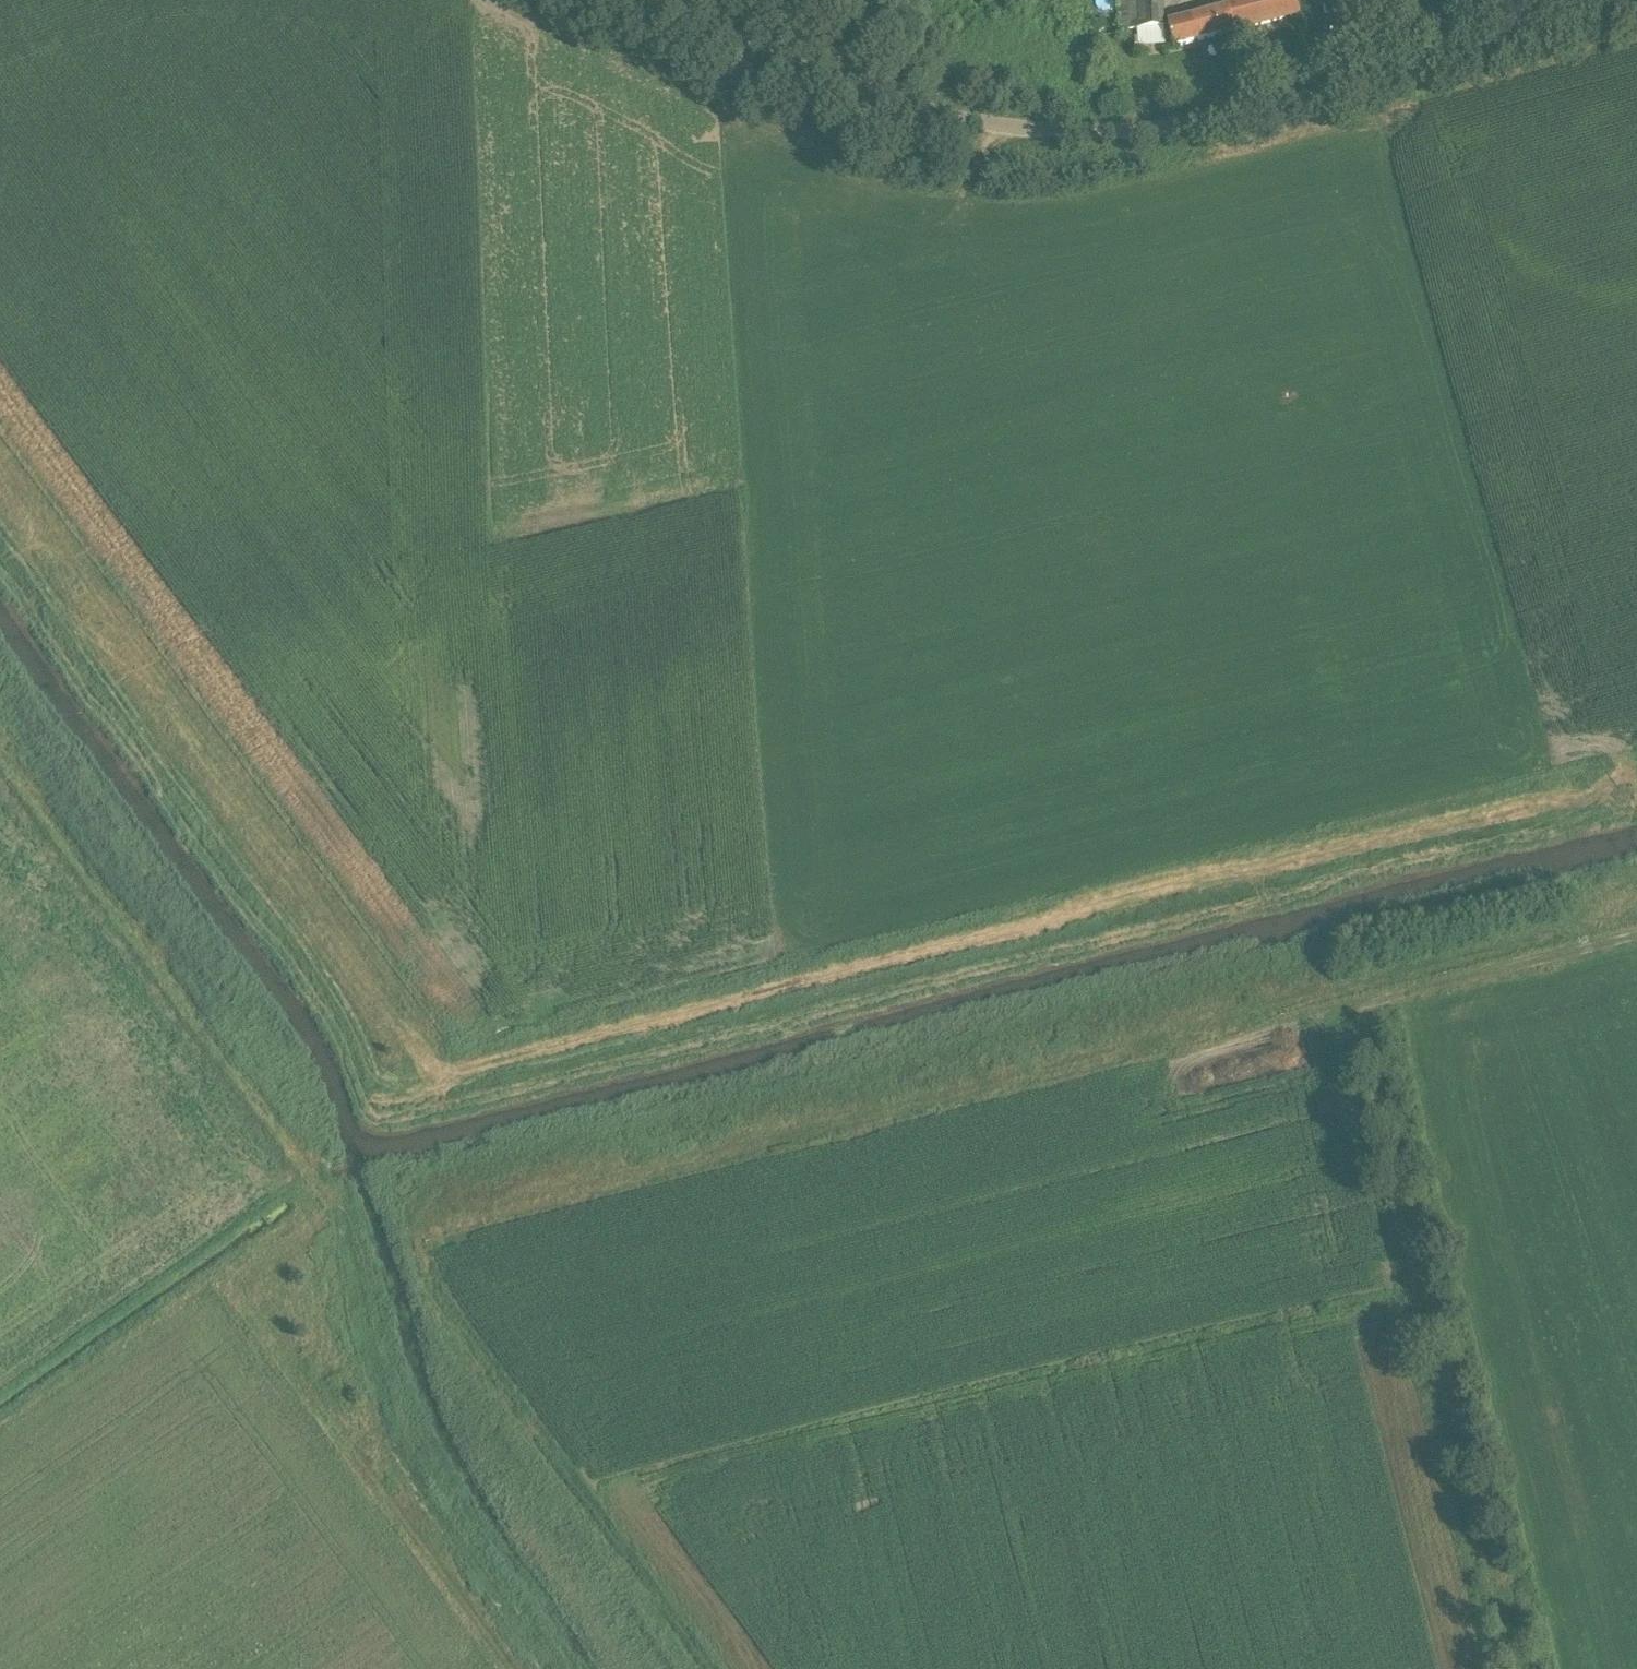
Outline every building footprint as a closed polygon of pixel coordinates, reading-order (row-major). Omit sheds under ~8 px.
[(1122,30),(1165,28),(1164,6),(1164,0),(1121,0),(1122,30)] [(1169,25),(1175,48),(1242,31),(1300,16),(1296,0),(1234,0),(1235,4),(1232,5),(1233,8),(1169,25)]
